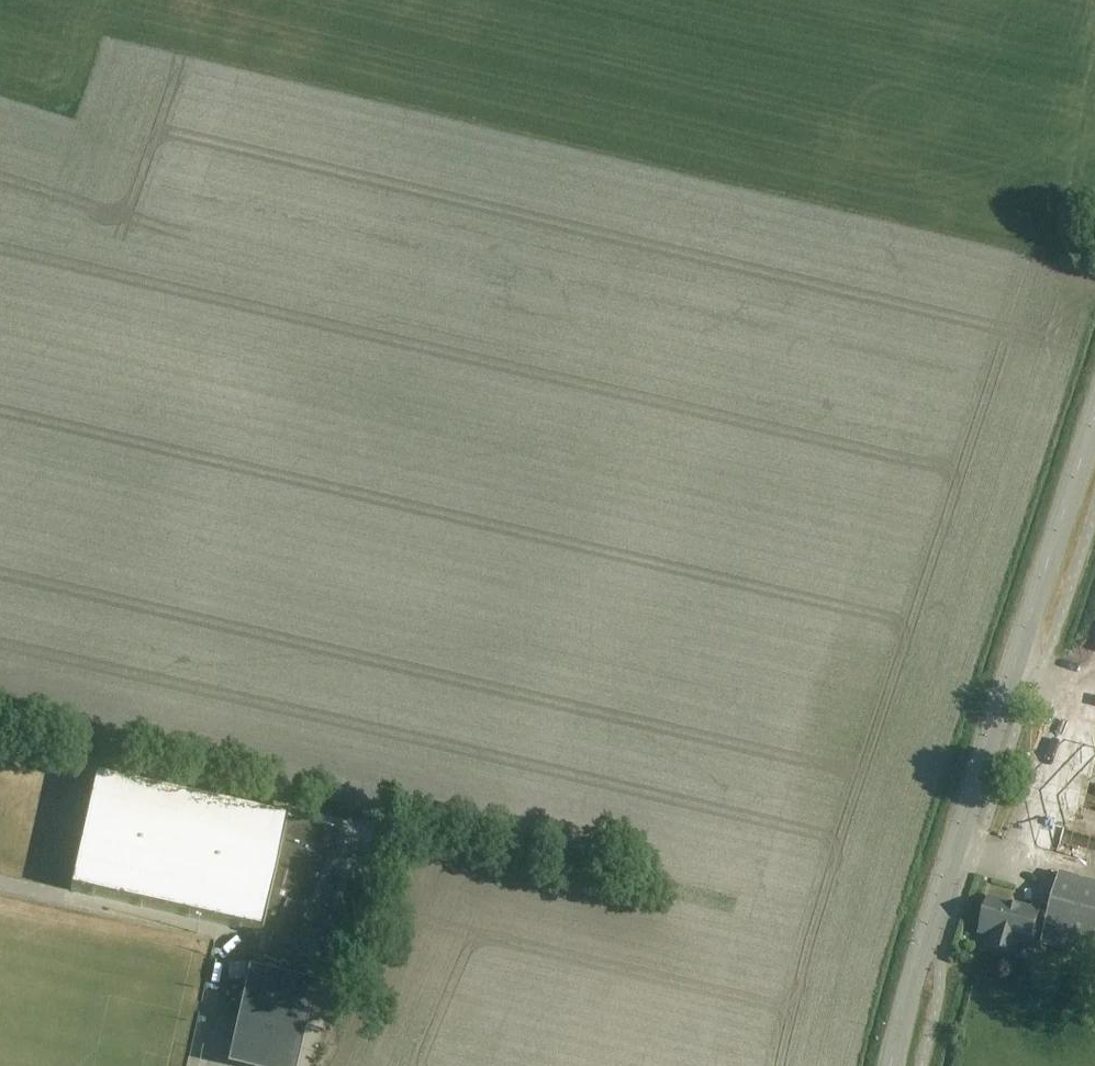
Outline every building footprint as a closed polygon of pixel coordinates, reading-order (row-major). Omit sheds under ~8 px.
[(1082,743),(1062,815),(1046,810),(1036,848),(1094,864),(1094,747),(1082,743)] [(329,853),(282,841),(286,827),(96,777),(71,892),(262,934),(272,939),(263,960),(312,980),(336,923),(333,922),(357,864),(330,853),(329,853)] [(1062,876),(1054,907),(1043,904),(1040,915),(991,902),(983,935),(995,938),(992,951),(1017,957),(1021,945),(1044,951),(1044,947),(1094,961),(1094,885),(1062,876)] [(238,1065),(295,1065),(311,988),(256,977),(238,1065)]
